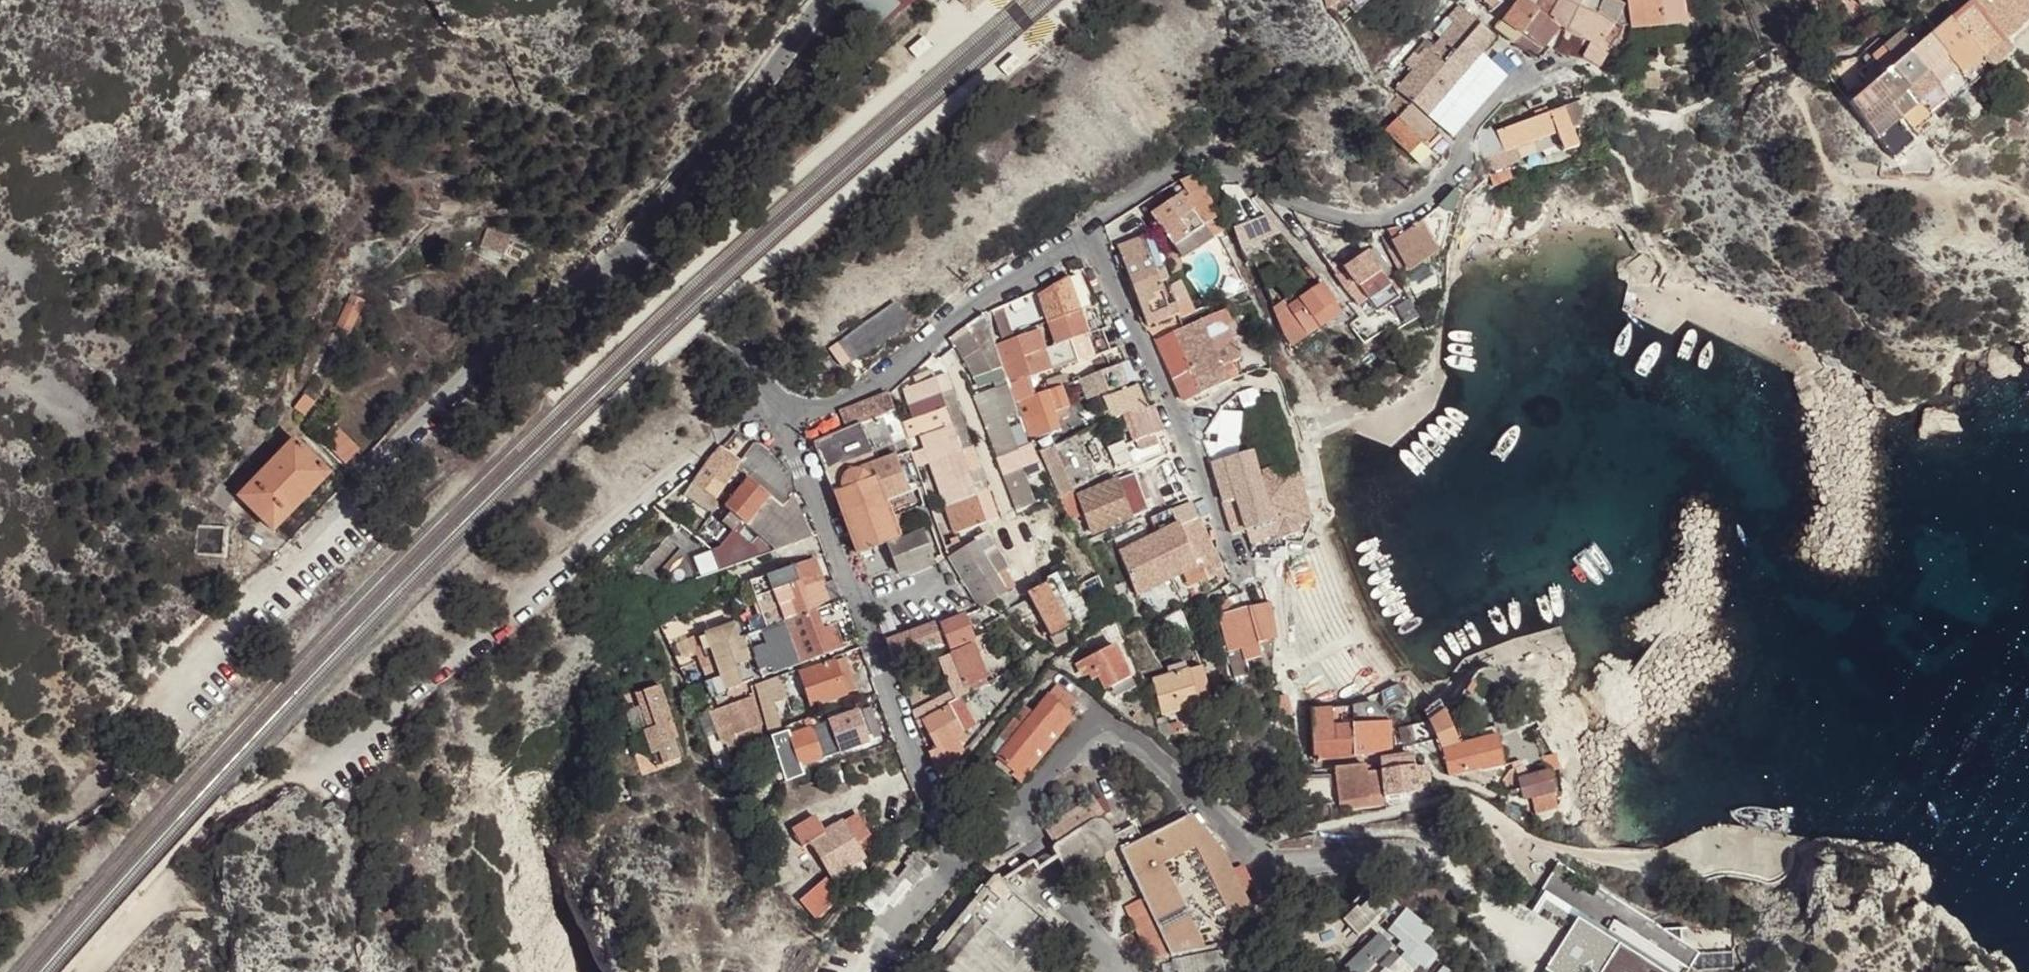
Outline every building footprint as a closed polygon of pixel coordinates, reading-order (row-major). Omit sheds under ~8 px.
[(902,0),(856,0),(855,0),(879,25),(899,11),(896,6),(902,0)] [(980,0),(964,0),(971,8),(980,0)] [(1501,0),(1490,0),(1485,4),(1493,13),(1504,3),(1501,0)] [(1539,11),(1535,8),(1524,0),(1518,0),(1496,27),(1509,39),(1516,44),(1539,11)] [(1561,0),(1540,0),(1535,8),(1539,11),(1551,20),(1561,0)] [(1578,9),(1583,0),(1561,0),(1551,20),(1550,22),(1560,27),(1559,28),(1566,33),(1567,31),(1578,9)] [(1622,9),(1617,6),(1618,0),(1583,0),(1578,9),(1596,15),(1597,14),(1619,25),(1623,24),(1622,9)] [(1683,0),(1628,0),(1629,10),(1631,26),(1631,29),(1665,25),(1687,23),(1683,0)] [(1984,56),(2004,39),(2012,32),(2007,26),(2028,8),(2028,0),(1972,0),(1919,45),(1912,52),(1951,101),(1956,97),(1953,92),(1966,82),(1971,88),(1994,67),(1984,56)] [(1482,54),(1496,38),(1461,5),(1449,18),(1454,23),(1439,41),(1430,51),(1425,47),(1419,55),(1415,52),(1405,63),(1413,70),(1396,89),(1426,117),(1430,111),(1452,139),(1508,77),(1491,62),(1482,54)] [(2028,18),(2028,8),(2007,26),(2012,32),(2028,18)] [(1594,67),(1607,46),(1612,39),(1619,25),(1597,14),(1596,15),(1578,9),(1567,31),(1583,41),(1577,57),(1594,67)] [(1631,26),(1629,10),(1625,10),(1622,9),(1623,24),(1627,25),(1631,26)] [(1559,28),(1560,27),(1550,22),(1551,20),(1539,11),(1516,44),(1519,47),(1524,50),(1531,41),(1543,50),(1559,28)] [(1439,41),(1454,23),(1449,18),(1444,13),(1429,31),(1439,41)] [(1919,45),(1906,29),(1898,35),(1912,52),(1919,45)] [(1583,41),(1567,31),(1566,33),(1552,50),(1566,57),(1569,52),(1577,57),(1583,41)] [(917,58),(932,45),(924,36),(909,49),(917,58)] [(1998,63),(2013,49),(2004,39),(1984,56),(1994,67),(1998,63)] [(1536,59),(1543,50),(1531,41),(1524,50),(1536,59)] [(1899,63),(1885,46),(1872,57),(1873,58),(1857,72),(1870,89),(1892,69),(1899,63)] [(1514,69),(1498,55),(1491,62),(1508,77),(1514,69)] [(1007,75),(1021,63),(1015,56),(1001,68),(1007,75)] [(1919,103),(1892,69),(1870,89),(1851,106),(1894,160),(1916,142),(1898,121),(1902,118),(1906,114),(1919,129),(1933,118),(1932,117),(1919,103)] [(1558,96),(1552,84),(1541,89),(1546,101),(1558,96)] [(1546,101),(1541,89),(1523,95),(1529,109),(1547,103),(1546,101)] [(1398,117),(1406,102),(1399,97),(1388,108),(1398,117)] [(1581,126),(1584,100),(1564,107),(1572,129),(1581,126)] [(1936,114),(1923,100),(1919,103),(1932,117),(1936,114)] [(1429,150),(1441,137),(1406,102),(1398,117),(1398,118),(1398,119),(1421,143),(1429,150)] [(1572,129),(1564,107),(1549,113),(1547,108),(1534,113),(1536,118),(1497,132),(1493,130),(1489,119),(1484,124),(1476,137),(1486,160),(1490,172),(1519,163),(1518,159),(1561,143),(1565,153),(1579,147),(1572,129)] [(1452,139),(1430,111),(1426,117),(1452,139)] [(1919,129),(1906,114),(1902,118),(1918,138),(1923,134),(1919,129)] [(1421,143),(1398,119),(1387,131),(1409,153),(1421,143)] [(1420,166),(1433,154),(1429,150),(1421,143),(1409,153),(1420,166)] [(1514,178),(1510,166),(1490,173),(1494,184),(1514,178)] [(1203,226),(1217,218),(1198,173),(1181,179),(1188,196),(1184,198),(1181,194),(1152,213),(1183,259),(1213,239),(1203,226)] [(1453,211),(1459,195),(1454,192),(1438,209),(1448,212),(1453,211)] [(1280,231),(1267,215),(1241,226),(1248,245),(1261,239),(1280,231)] [(1307,232),(1296,217),(1287,225),(1299,239),(1307,232)] [(1228,235),(1218,218),(1217,218),(1203,226),(1213,239),(1216,243),(1228,235)] [(1409,271),(1437,252),(1420,224),(1405,234),(1393,241),(1409,271)] [(1248,245),(1241,226),(1234,228),(1243,247),(1248,245)] [(491,247),(497,232),(489,229),(483,243),(491,247)] [(1393,241),(1405,234),(1402,230),(1389,232),(1393,241)] [(1168,280),(1150,231),(1138,235),(1160,283),(1168,280)] [(503,253),(511,239),(497,232),(491,247),(503,253)] [(1160,283),(1138,235),(1114,244),(1142,324),(1179,315),(1176,305),(1168,282),(1169,282),(1168,280),(1160,283)] [(1266,249),(1261,239),(1248,245),(1252,254),(1266,249)] [(1252,254),(1248,245),(1243,247),(1246,257),(1252,254)] [(1399,297),(1369,252),(1346,269),(1340,273),(1339,274),(1350,290),(1358,284),(1366,296),(1376,311),(1399,297)] [(1340,273),(1346,269),(1342,263),(1336,268),(1340,273)] [(1040,295),(1049,322),(1080,312),(1079,310),(1092,306),(1080,276),(1077,274),(1040,295)] [(1297,296),(1284,279),(1279,282),(1290,300),(1297,296)] [(1366,296),(1358,284),(1350,290),(1359,302),(1366,296)] [(1190,299),(1184,285),(1174,289),(1179,303),(1190,299)] [(1290,348),(1293,346),(1292,344),(1342,312),(1323,285),(1279,315),(1287,335),(1285,337),(1290,348)] [(350,332),(364,300),(352,295),(338,325),(349,331),(350,332)] [(1196,312),(1190,299),(1179,303),(1176,305),(1179,315),(1181,319),(1196,312)] [(1011,334),(1002,305),(990,309),(1000,339),(1011,334)] [(894,307),(831,352),(844,371),(907,325),(894,307)] [(1233,323),(1227,309),(1156,341),(1173,380),(1191,372),(1201,393),(1238,378),(1232,363),(1242,359),(1230,332),(1209,341),(1204,330),(1223,322),(1225,326),(1233,323)] [(1096,331),(1101,330),(1093,310),(1081,314),(1080,312),(1049,322),(1057,345),(1058,344),(1069,341),(1096,331)] [(993,344),(984,313),(982,314),(963,328),(952,337),(952,340),(964,359),(973,378),(1001,368),(1000,364),(993,344)] [(963,328),(982,314),(980,313),(961,325),(963,328)] [(340,348),(349,331),(338,325),(330,342),(329,343),(340,348)] [(1107,328),(1101,330),(1096,331),(1103,355),(1113,351),(1107,328)] [(1043,349),(1037,330),(1025,334),(1031,353),(1043,349)] [(1103,355),(1096,331),(1069,341),(1077,364),(1103,355)] [(1031,353),(1025,334),(993,344),(1000,364),(1031,353)] [(1052,369),(1065,365),(1058,344),(1057,345),(1043,349),(1031,353),(1000,364),(1001,368),(1007,383),(1022,378),(1036,374),(1037,379),(1054,373),(1052,369)] [(1088,398),(1137,380),(1129,362),(1081,379),(1088,398)] [(1003,380),(1001,368),(973,378),(977,385),(980,386),(1003,380)] [(1201,393),(1191,372),(1173,380),(1182,400),(1183,400),(1184,401),(1201,393)] [(327,387),(328,385),(315,374),(304,391),(305,393),(316,401),(327,387)] [(997,519),(947,374),(935,378),(986,523),(997,519)] [(955,532),(986,523),(935,378),(927,381),(921,383),(904,389),(914,418),(903,422),(910,439),(920,434),(925,448),(914,451),(920,467),(931,464),(955,532)] [(1030,397),(1022,378),(1007,383),(1015,403),(1030,397)] [(1015,403),(1007,383),(993,389),(1004,417),(1018,413),(1015,403)] [(1154,402),(1146,383),(1140,386),(1139,384),(1104,399),(1109,411),(1112,419),(1154,402)] [(1056,410),(1069,406),(1061,386),(1030,397),(1015,403),(1018,413),(1030,440),(1063,426),(1056,410)] [(1004,417),(993,389),(973,396),(997,458),(1012,452),(1017,450),(1004,417)] [(305,414),(316,401),(305,393),(295,405),(305,414)] [(911,451),(889,394),(841,412),(845,423),(848,428),(813,442),(826,470),(834,467),(835,469),(836,469),(873,455),(876,463),(896,457),(903,454),(911,451)] [(1155,435),(1161,432),(1148,408),(1147,408),(1146,406),(1129,414),(1142,449),(1139,450),(1143,460),(1161,455),(1155,435)] [(1164,431),(1155,406),(1148,408),(1161,432),(1164,431)] [(1235,455),(1242,412),(1223,410),(1216,453),(1235,455)] [(1112,419),(1109,411),(1102,415),(1105,422),(1112,419)] [(813,442),(848,428),(845,423),(811,437),(813,442)] [(360,449),(338,429),(324,443),(346,464),(360,449)] [(1128,441),(1125,432),(1112,436),(1114,443),(1128,441)] [(274,530),(329,472),(296,439),(240,495),(274,530)] [(734,530),(735,529),(754,544),(754,543),(759,537),(764,541),(775,551),(818,534),(808,507),(796,492),(792,477),(792,474),(772,451),(760,443),(759,444),(755,443),(742,463),(720,495),(723,497),(722,500),(716,510),(722,512),(721,514),(722,515),(723,512),(726,508),(731,513),(728,516),(723,521),(734,530)] [(1073,491),(1053,446),(1036,453),(1062,495),(1073,491)] [(914,462),(911,451),(903,454),(907,464),(914,462)] [(720,495),(742,463),(725,452),(720,453),(718,457),(715,460),(711,458),(699,476),(704,488),(716,500),(718,496),(722,500),(723,497),(720,495)] [(1034,503),(1020,465),(1017,466),(1012,452),(997,458),(1016,510),(1034,503)] [(1313,522),(1298,469),(1280,474),(1265,478),(1259,480),(1251,452),(1213,463),(1235,534),(1246,531),(1250,543),(1276,534),(1275,530),(1278,530),(1281,539),(1298,534),(1296,526),(1313,522)] [(876,463),(873,455),(836,469),(835,470),(835,469),(834,467),(826,470),(825,470),(835,491),(842,488),(841,484),(841,481),(842,478),(844,474),(873,464),(876,463)] [(889,499),(909,492),(896,457),(876,463),(873,464),(886,500),(889,499)] [(897,531),(886,500),(873,464),(844,474),(842,478),(841,481),(841,484),(842,488),(835,491),(835,493),(836,493),(858,553),(900,537),(897,531)] [(1280,474),(1278,469),(1263,472),(1265,478),(1280,474)] [(1146,513),(1133,473),(1079,495),(1094,533),(1146,513)] [(236,496),(221,480),(208,495),(225,508),(236,496)] [(1081,515),(1073,492),(1060,498),(1071,520),(1076,518),(1081,515)] [(904,528),(895,503),(889,499),(886,500),(897,531),(904,528)] [(1200,560),(1217,553),(1192,503),(1151,519),(1157,533),(1119,552),(1137,595),(1181,574),(1197,566),(1195,562),(1200,560)] [(731,513),(726,508),(723,512),(728,516),(731,513)] [(754,544),(735,529),(734,530),(719,547),(724,560),(725,564),(748,548),(754,544)] [(923,533),(889,544),(900,572),(933,560),(923,533)] [(993,553),(983,534),(973,540),(974,541),(984,558),(993,553)] [(759,537),(754,543),(754,544),(748,548),(754,558),(760,556),(755,550),(764,541),(759,537)] [(953,545),(960,543),(958,537),(951,539),(953,545)] [(775,551),(764,541),(755,550),(760,556),(775,551)] [(1004,592),(995,577),(1005,571),(1007,570),(996,551),(993,553),(984,558),(974,541),(951,556),(982,608),(1000,598),(1005,595),(1004,592)] [(1276,560),(1287,560),(1287,542),(1279,543),(1276,560)] [(748,548),(725,564),(724,564),(726,567),(726,568),(729,567),(753,558),(754,558),(748,548)] [(843,599),(826,553),(814,557),(832,604),(843,599)] [(1224,566),(1217,553),(1200,560),(1206,574),(1224,566)] [(832,604),(814,557),(765,576),(771,592),(777,608),(782,622),(832,604)] [(726,567),(724,564),(725,564),(724,560),(716,563),(718,569),(722,567),(722,568),(726,567)] [(1206,574),(1200,560),(1195,562),(1197,566),(1181,574),(1189,586),(1209,578),(1206,574)] [(1209,580),(1226,572),(1224,566),(1206,574),(1209,578),(1209,580)] [(1071,625),(1059,599),(1077,590),(1066,570),(1048,579),(1048,582),(1029,592),(1032,599),(1045,623),(1051,636),(1070,626),(1071,625)] [(1014,585),(1005,571),(995,577),(1004,592),(1014,585)] [(771,592),(765,576),(749,583),(754,598),(771,592)] [(1004,606),(1018,596),(1014,590),(1005,595),(1000,598),(1004,606)] [(1090,615),(1077,590),(1059,599),(1071,625),(1090,615)] [(777,608),(771,592),(754,598),(760,614),(777,608)] [(860,640),(843,599),(832,604),(847,645),(860,640)] [(1045,623),(1032,599),(1025,600),(1014,606),(1022,620),(1034,615),(1040,626),(1045,623)] [(1247,607),(1248,608),(1257,643),(1278,640),(1277,632),(1271,602),(1247,607)] [(847,645),(832,604),(782,622),(766,628),(754,633),(747,636),(763,678),(847,645)] [(782,622),(777,608),(760,614),(766,628),(782,622)] [(1248,645),(1252,658),(1260,656),(1257,643),(1248,608),(1219,617),(1231,650),(1248,645)] [(972,638),(964,616),(940,624),(949,646),(972,638)] [(739,674),(727,642),(740,638),(735,623),(691,637),(700,660),(701,664),(703,667),(704,667),(709,681),(708,681),(713,695),(755,680),(751,670),(739,674)] [(939,645),(932,624),(887,640),(897,667),(913,661),(911,656),(939,645)] [(754,633),(751,625),(743,628),(746,637),(747,636),(754,633)] [(1065,639),(1062,633),(1071,629),(1070,626),(1051,636),(1055,644),(1065,639)] [(987,676),(974,644),(949,653),(949,654),(940,657),(953,690),(914,711),(917,720),(920,718),(921,718),(959,698),(969,692),(988,684),(985,677),(987,676)] [(1074,663),(1105,649),(1101,644),(1089,650),(1085,646),(1070,660),(1074,663)] [(1131,677),(1114,645),(1105,649),(1074,663),(1083,673),(1090,672),(1094,679),(1097,678),(1100,676),(1107,689),(1112,687),(1131,677)] [(857,691),(845,658),(834,661),(846,694),(857,691)] [(846,694),(834,661),(801,673),(812,705),(846,694)] [(1187,670),(1185,663),(1168,668),(1170,675),(1187,670)] [(1211,701),(1201,666),(1187,670),(1170,675),(1153,680),(1163,714),(1211,701)] [(1107,689),(1100,676),(1097,678),(1104,690),(1107,689)] [(1135,686),(1131,677),(1112,687),(1117,696),(1135,686)] [(780,730),(766,682),(756,685),(757,689),(769,733),(780,730)] [(788,699),(782,682),(773,685),(779,702),(788,699)] [(673,721),(660,685),(644,690),(648,702),(641,705),(649,728),(668,722),(673,721)] [(1064,711),(1072,701),(1055,687),(1032,716),(1023,708),(1000,737),(1009,744),(998,758),(1015,772),(1064,711)] [(648,702),(644,690),(636,693),(641,705),(648,702)] [(1293,714),(1287,694),(1274,697),(1279,718),(1293,714)] [(760,725),(751,697),(740,701),(750,729),(760,725)] [(975,725),(959,698),(921,718),(922,720),(922,721),(924,726),(937,749),(929,752),(940,780),(964,751),(960,741),(966,738),(963,731),(975,725)] [(1440,700),(1425,711),(1429,721),(1445,710),(1440,700)] [(750,729),(740,701),(712,711),(725,744),(728,743),(731,750),(741,746),(736,734),(750,729)] [(1392,750),(1391,722),(1375,704),(1353,706),(1354,726),(1356,755),(1378,754),(1379,751),(1392,750)] [(1312,728),(1354,726),(1353,706),(1311,710),(1312,728)] [(879,732),(871,708),(857,712),(866,737),(879,732)] [(1461,746),(1445,710),(1429,721),(1429,722),(1438,740),(1442,751),(1461,746)] [(857,712),(857,711),(813,727),(824,758),(868,742),(866,737),(857,712)] [(1020,785),(1074,718),(1064,711),(1015,772),(998,758),(994,763),(1020,785)] [(681,758),(668,722),(649,728),(645,730),(653,754),(660,751),(665,764),(681,758)] [(1438,740),(1429,722),(1394,729),(1395,749),(1438,740)] [(765,738),(760,725),(750,729),(736,734),(741,746),(765,738)] [(1314,758),(1356,755),(1354,726),(1312,728),(1314,758)] [(1500,736),(1499,726),(1478,731),(1482,740),(1500,736)] [(824,758),(813,727),(790,734),(789,731),(771,738),(785,782),(794,778),(802,775),(800,766),(824,758)] [(1504,768),(1500,736),(1482,740),(1461,746),(1442,751),(1448,776),(1482,770),(1482,772),(1504,768)] [(665,764),(660,751),(653,754),(657,766),(665,764)] [(1562,770),(1558,754),(1542,757),(1549,772),(1562,770)] [(1401,787),(1405,787),(1412,785),(1410,771),(1398,771),(1396,758),(1363,764),(1365,783),(1367,795),(1367,799),(1402,794),(1402,796),(1406,796),(1406,791),(1401,792),(1401,787)] [(1527,775),(1524,766),(1522,767),(1516,769),(1518,777),(1527,775)] [(1367,795),(1365,783),(1351,784),(1348,767),(1317,771),(1321,804),(1342,801),(1352,799),(1352,797),(1367,795)] [(1508,791),(1522,790),(1519,779),(1518,777),(1513,777),(1512,769),(1503,781),(1508,791)] [(1554,792),(1549,772),(1519,779),(1522,790),(1523,797),(1527,798),(1532,797),(1554,792)] [(797,788),(794,778),(785,782),(784,782),(782,783),(785,792),(797,788)] [(1559,808),(1554,792),(1532,797),(1532,800),(1557,810),(1559,808)] [(1368,802),(1367,799),(1367,795),(1352,797),(1352,799),(1342,801),(1343,809),(1368,802)] [(1059,841),(1103,813),(1093,799),(1062,819),(1054,819),(1041,827),(1053,844),(1054,842),(1059,841)] [(1552,818),(1557,810),(1532,800),(1536,814),(1552,818)] [(1368,807),(1368,802),(1343,809),(1344,811),(1368,807)] [(856,842),(870,834),(857,812),(825,830),(816,814),(793,828),(803,845),(813,839),(839,884),(866,867),(861,858),(864,855),(856,842)] [(1222,851),(1193,814),(1183,819),(1198,849),(1223,899),(1242,889),(1222,851)] [(1117,847),(1118,846),(1113,836),(1109,825),(1101,819),(1096,817),(1059,842),(1058,848),(1058,851),(1061,853),(1062,856),(1061,858),(1057,860),(1067,875),(1117,847)] [(1198,849),(1183,819),(1140,840),(1134,826),(1113,836),(1118,846),(1117,847),(1132,877),(1142,898),(1123,907),(1137,935),(1148,958),(1153,956),(1154,959),(1169,955),(1170,956),(1208,948),(1174,876),(1169,863),(1198,849)] [(877,916),(887,905),(892,909),(907,890),(909,892),(922,877),(920,875),(927,866),(911,853),(902,864),(905,867),(895,879),(889,873),(863,904),(877,916)] [(1246,862),(1235,866),(1243,889),(1254,885),(1246,862)] [(1620,910),(1622,906),(1557,865),(1555,868),(1549,877),(1542,889),(1580,913),(1577,919),(1603,935),(1614,919),(1620,910)] [(1060,933),(1046,922),(1048,918),(993,874),(933,946),(923,957),(934,967),(935,966),(941,971),(1027,971),(1039,959),(1060,933)] [(842,897),(825,878),(799,901),(815,920),(842,897)] [(1252,907),(1242,889),(1223,899),(1235,924),(1255,914),(1252,907)] [(1567,934),(1577,919),(1580,913),(1542,889),(1537,895),(1528,910),(1567,934)] [(1362,908),(1348,921),(1352,925),(1363,937),(1391,911),(1378,898),(1365,910),(1362,908)] [(1603,935),(1611,940),(1619,945),(1650,965),(1661,971),(1687,971),(1690,968),(1698,954),(1687,947),(1664,933),(1622,906),(1620,910),(1614,919),(1603,935)] [(1407,907),(1388,927),(1394,932),(1400,938),(1406,931),(1418,918),(1407,907)] [(1265,937),(1255,914),(1235,924),(1243,941),(1265,937)] [(1419,944),(1432,931),(1418,918),(1406,931),(1410,935),(1414,939),(1419,944)] [(1544,969),(1549,971),(1601,971),(1608,962),(1619,945),(1611,940),(1603,935),(1577,919),(1567,934),(1544,969)] [(867,928),(858,922),(849,933),(857,940),(867,928)] [(1698,954),(1734,951),(1733,928),(1664,933),(1687,947),(1698,954)] [(1366,942),(1379,956),(1382,953),(1391,944),(1378,930),(1366,942)] [(1408,945),(1402,951),(1422,970),(1433,957),(1419,944),(1414,939),(1408,945)] [(1366,942),(1340,966),(1345,971),(1362,971),(1367,967),(1379,956),(1366,942)] [(1650,965),(1619,945),(1608,962),(1601,971),(1661,971),(1650,965)] [(1220,951),(1170,960),(1170,963),(1172,971),(1225,971),(1220,951)] [(1734,951),(1698,954),(1690,968),(1696,971),(1735,969),(1734,951)] [(1391,953),(1387,957),(1379,965),(1383,968),(1387,971),(1410,971),(1411,971),(1391,953)] [(1046,964),(1039,959),(1027,971),(1046,971),(1046,964)] [(1329,959),(1312,968),(1314,971),(1336,971),(1329,959)]
